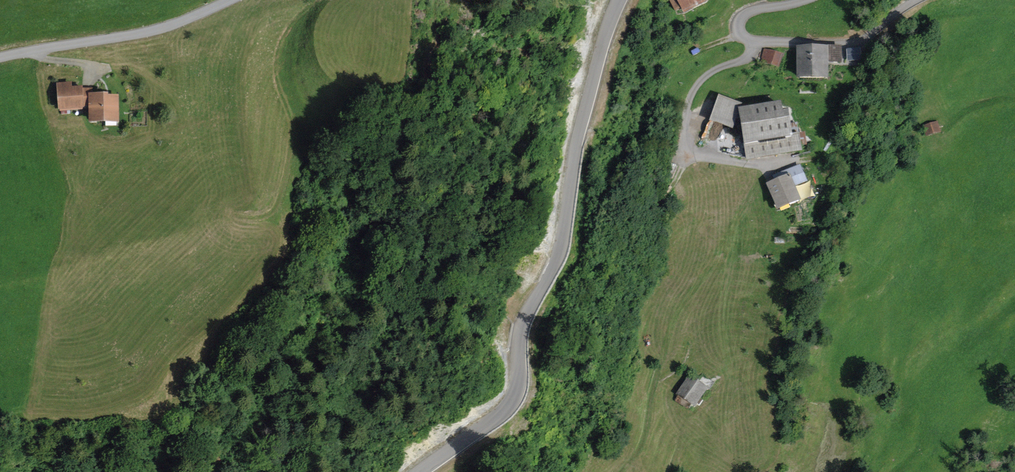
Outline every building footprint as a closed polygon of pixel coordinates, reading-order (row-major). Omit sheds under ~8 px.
[(688,18),(716,1),(715,0),(678,0),(688,18)] [(842,45),(796,46),(796,79),(829,79),(829,62),(842,62),(842,45)] [(783,54),(764,49),(761,62),(780,67),(783,54)] [(73,81),(56,83),(58,111),(84,109),(84,108),(88,108),(87,92),(92,92),(92,88),(83,89),(83,86),(73,86),(73,81)] [(752,92),(726,85),(716,124),(741,131),(752,92)] [(109,92),(92,92),(87,92),(88,108),(88,124),(121,123),(120,95),(109,95),(109,92)] [(792,103),(748,110),(756,161),(816,152),(813,132),(807,133),(803,112),(793,114),(792,103)] [(937,121),(922,126),(926,138),(941,133),(937,121)] [(801,176),(776,186),(787,211),(811,201),(801,176)] [(693,374),(679,397),(701,410),(715,386),(693,374)]
